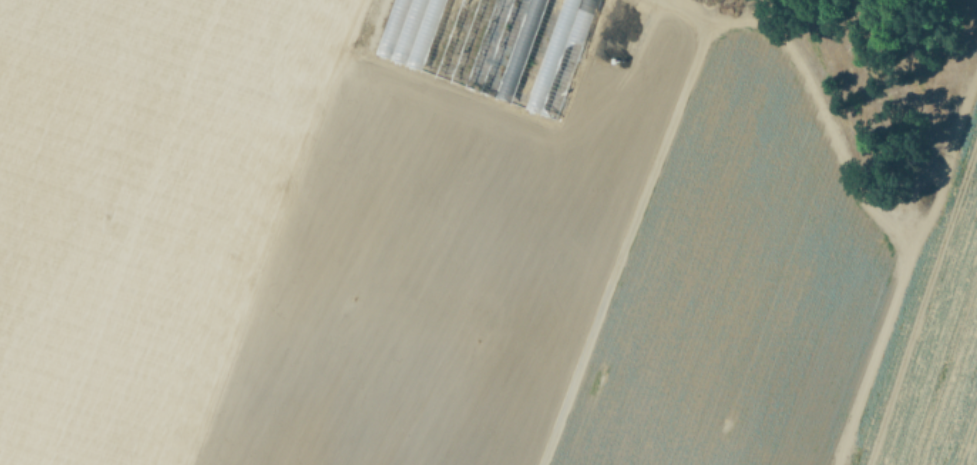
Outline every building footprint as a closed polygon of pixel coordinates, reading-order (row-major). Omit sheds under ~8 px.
[(594,0),(393,0),(375,61),(558,117),(594,0)]
